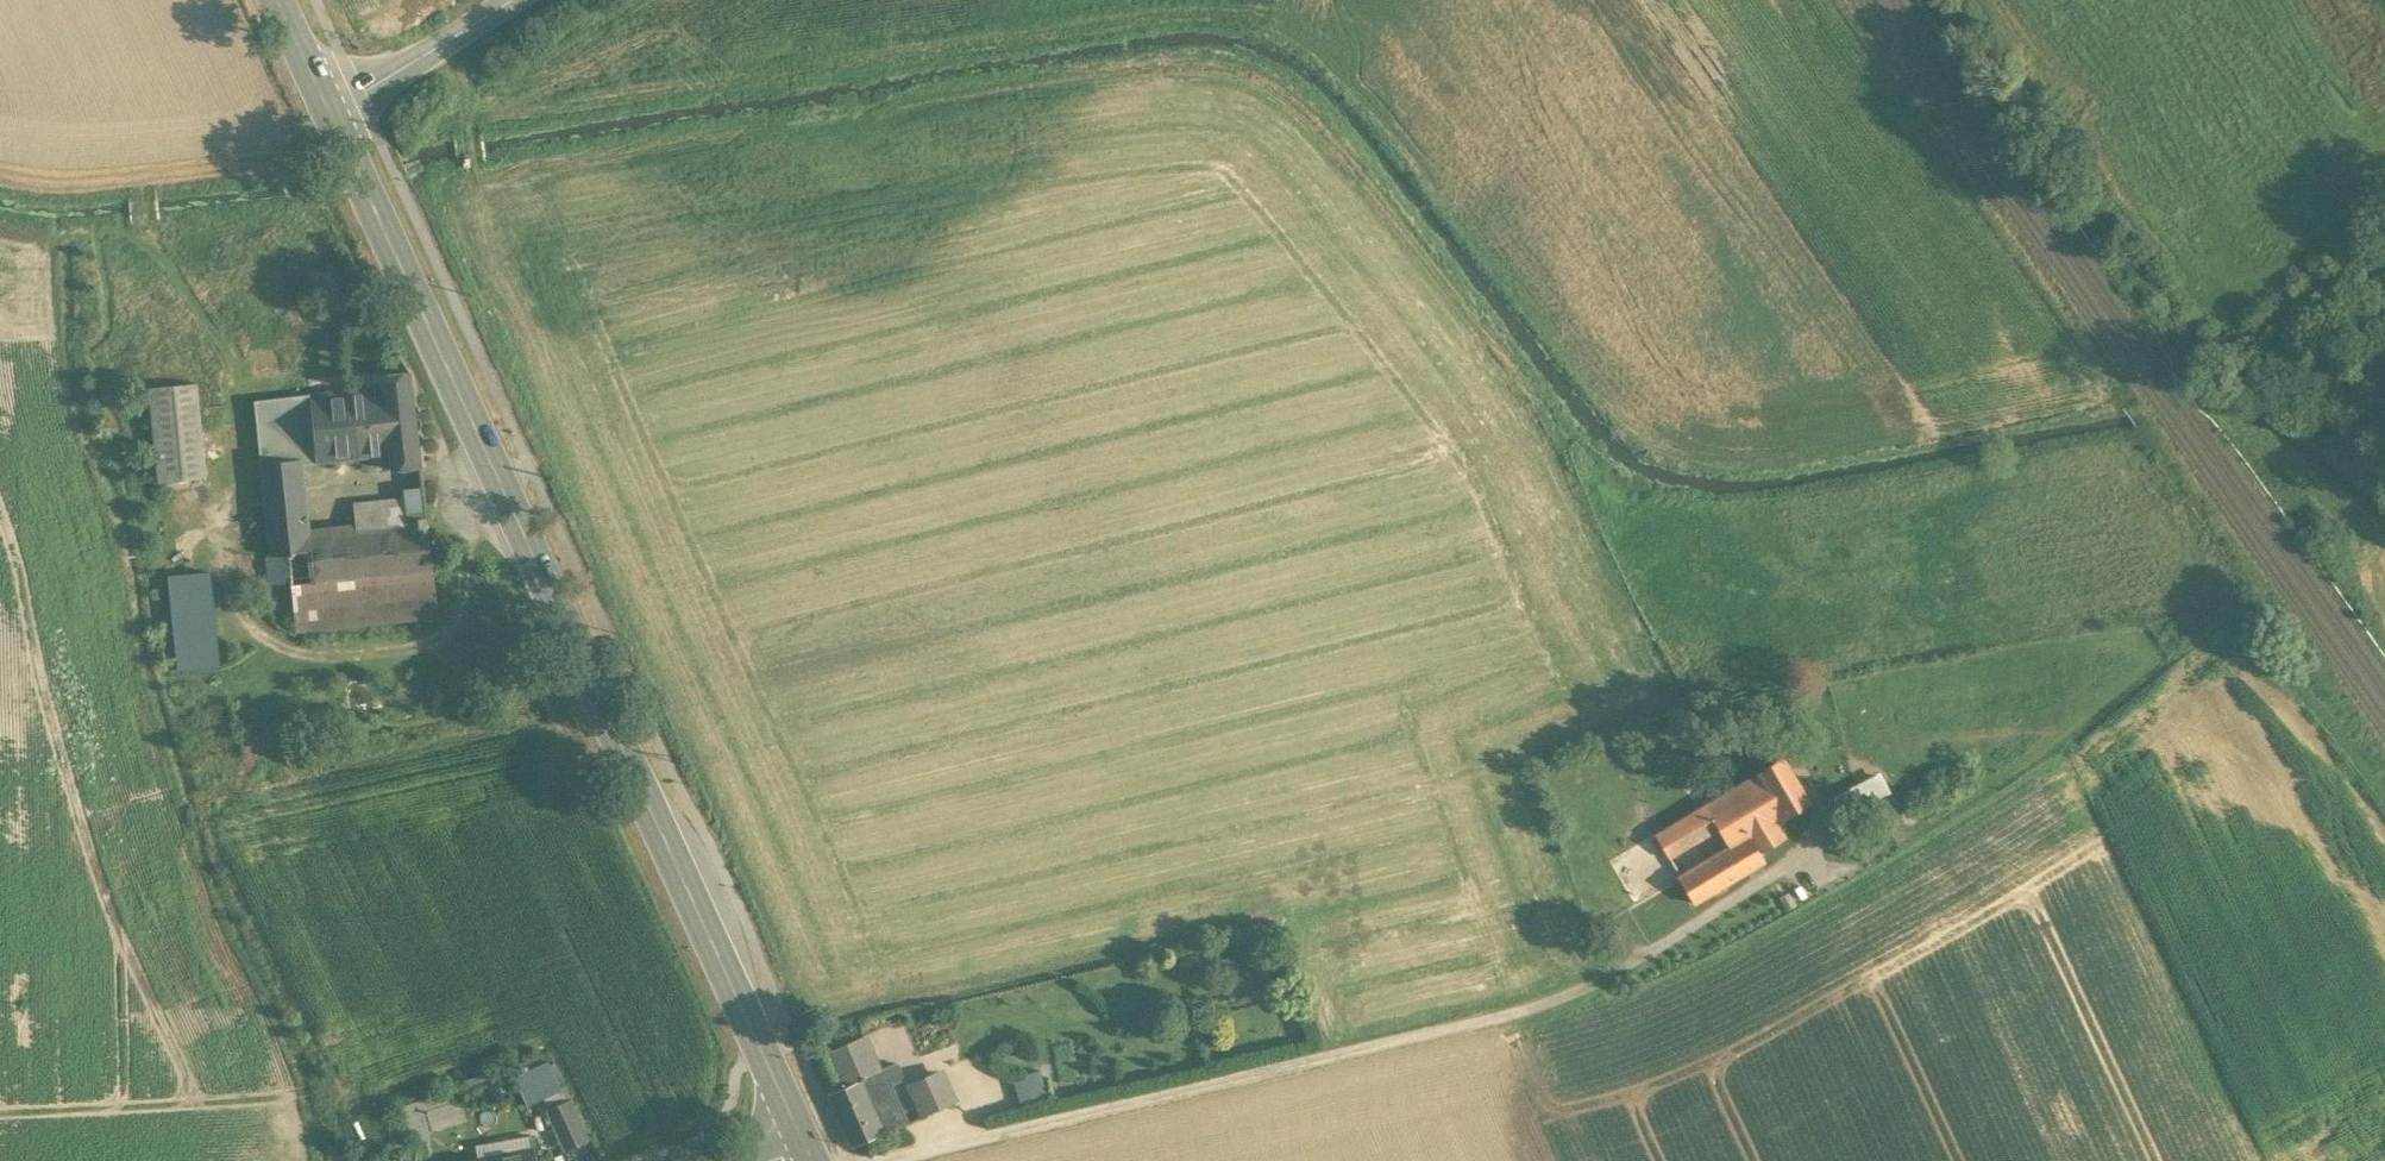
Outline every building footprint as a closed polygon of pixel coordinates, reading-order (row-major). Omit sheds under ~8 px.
[(435,384),(257,397),(271,589),(307,586),(311,636),(453,626),(435,384)] [(220,487),(208,385),(159,391),(171,493),(220,487)] [(238,674),(226,574),(178,579),(190,680),(238,674)] [(1772,759),(1605,860),(1634,908),(1675,884),(1690,909),(1760,866),(1756,858),(1784,841),(1775,827),(1803,810),(1772,759)] [(1846,786),(1853,804),(1888,791),(1881,772),(1846,786)] [(844,1087),(880,1071),(864,1036),(829,1052),(844,1087)] [(545,1057),(511,1073),(525,1103),(559,1087),(545,1057)] [(902,1080),(896,1063),(880,1071),(844,1087),(828,1094),(852,1148),(905,1123),(888,1085),(902,1080)] [(1040,1069),(1012,1076),(1018,1100),(1046,1093),(1040,1069)] [(940,1074),(912,1086),(925,1115),(953,1102),(940,1074)] [(448,1104),(446,1093),(404,1107),(413,1140),(433,1133),(427,1111),(448,1104)] [(590,1138),(572,1098),(546,1110),(565,1150),(590,1138)] [(495,1158),(495,1160),(537,1160),(535,1150),(495,1158)] [(409,1151),(394,1160),(416,1160),(409,1151)]
